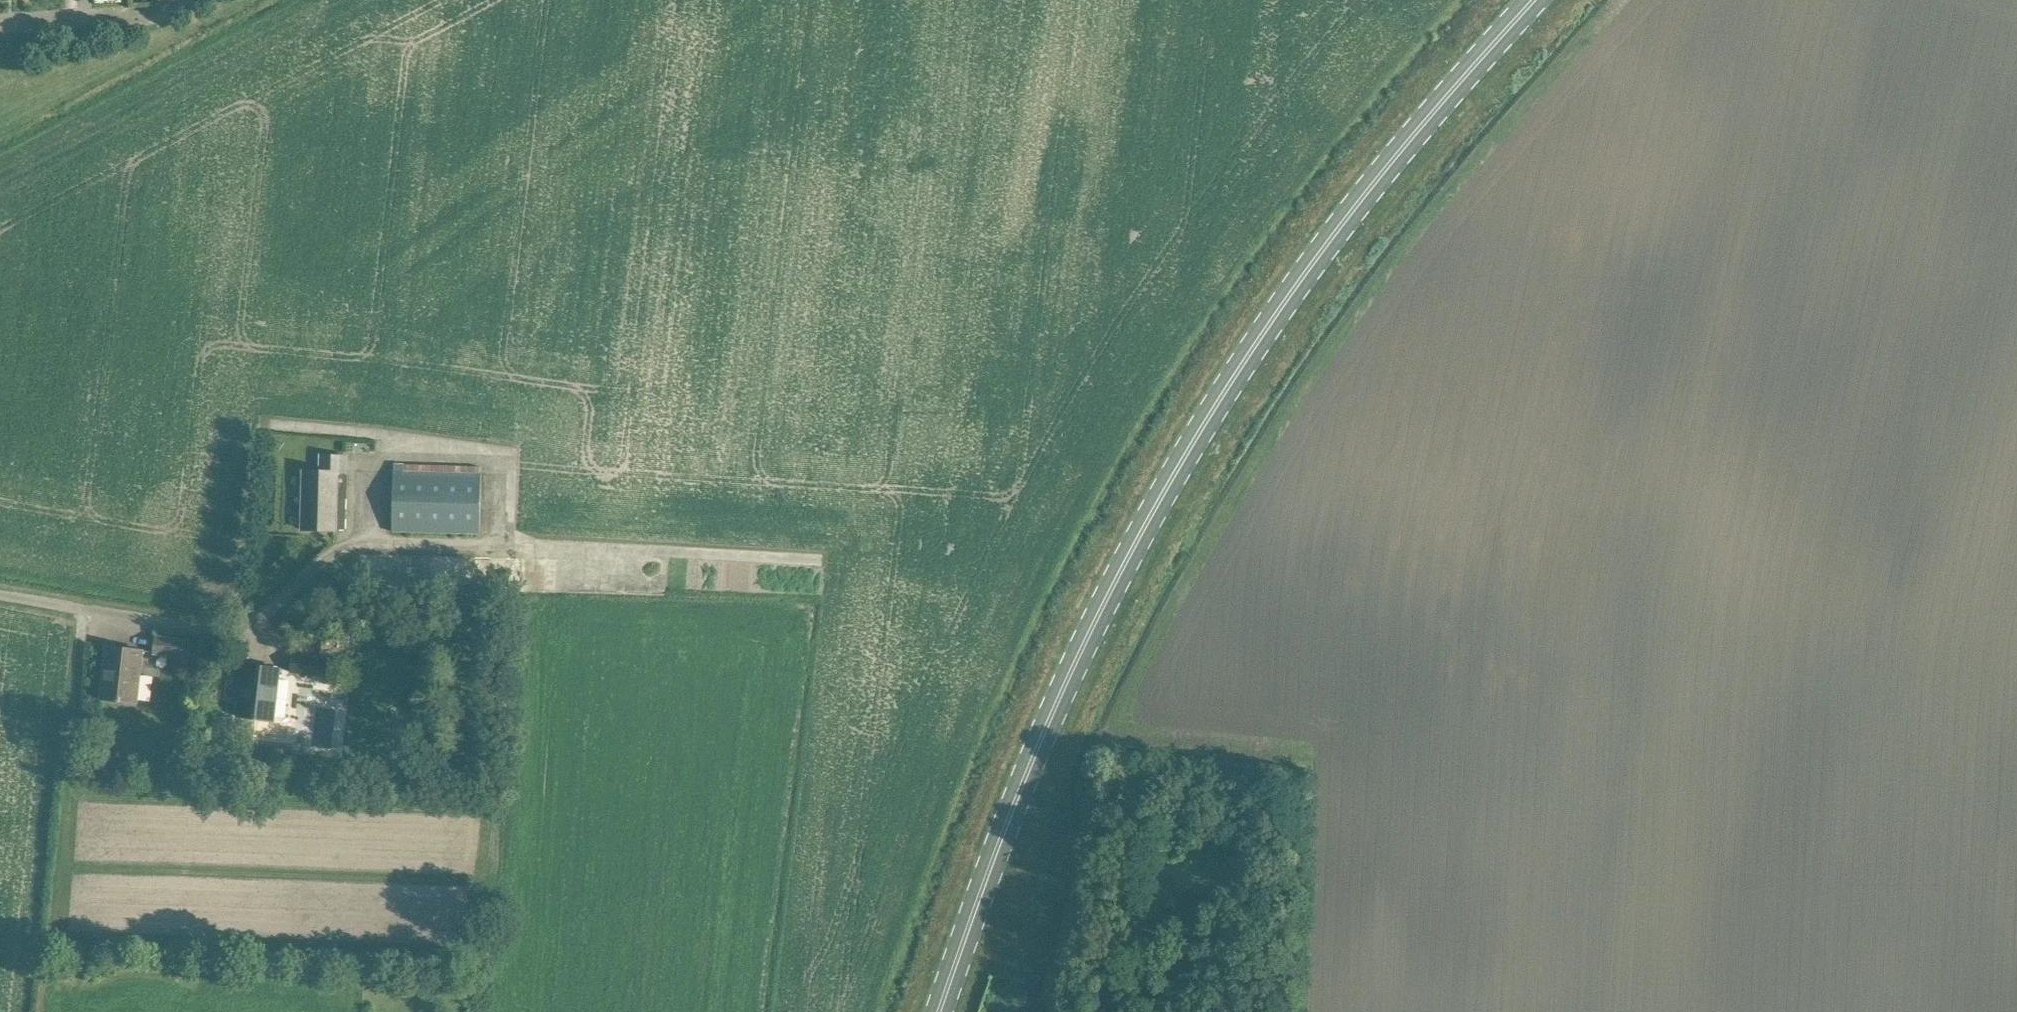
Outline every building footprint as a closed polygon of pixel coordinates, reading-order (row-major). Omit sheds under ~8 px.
[(304,472),(302,529),(336,530),(346,530),(347,498),(337,498),(337,474),(347,474),(347,457),(321,456),(320,472),(304,472)] [(394,472),(393,472),(392,532),(480,534),(481,474),(403,472),(404,465),(394,465),(394,472)] [(156,637),(155,652),(154,653),(188,657),(190,641),(156,637)] [(137,703),(140,671),(143,651),(107,647),(101,699),(137,703)] [(293,656),(291,672),(325,676),(327,659),(293,656)] [(244,665),(241,684),(238,716),(273,721),(279,669),(244,665)]
